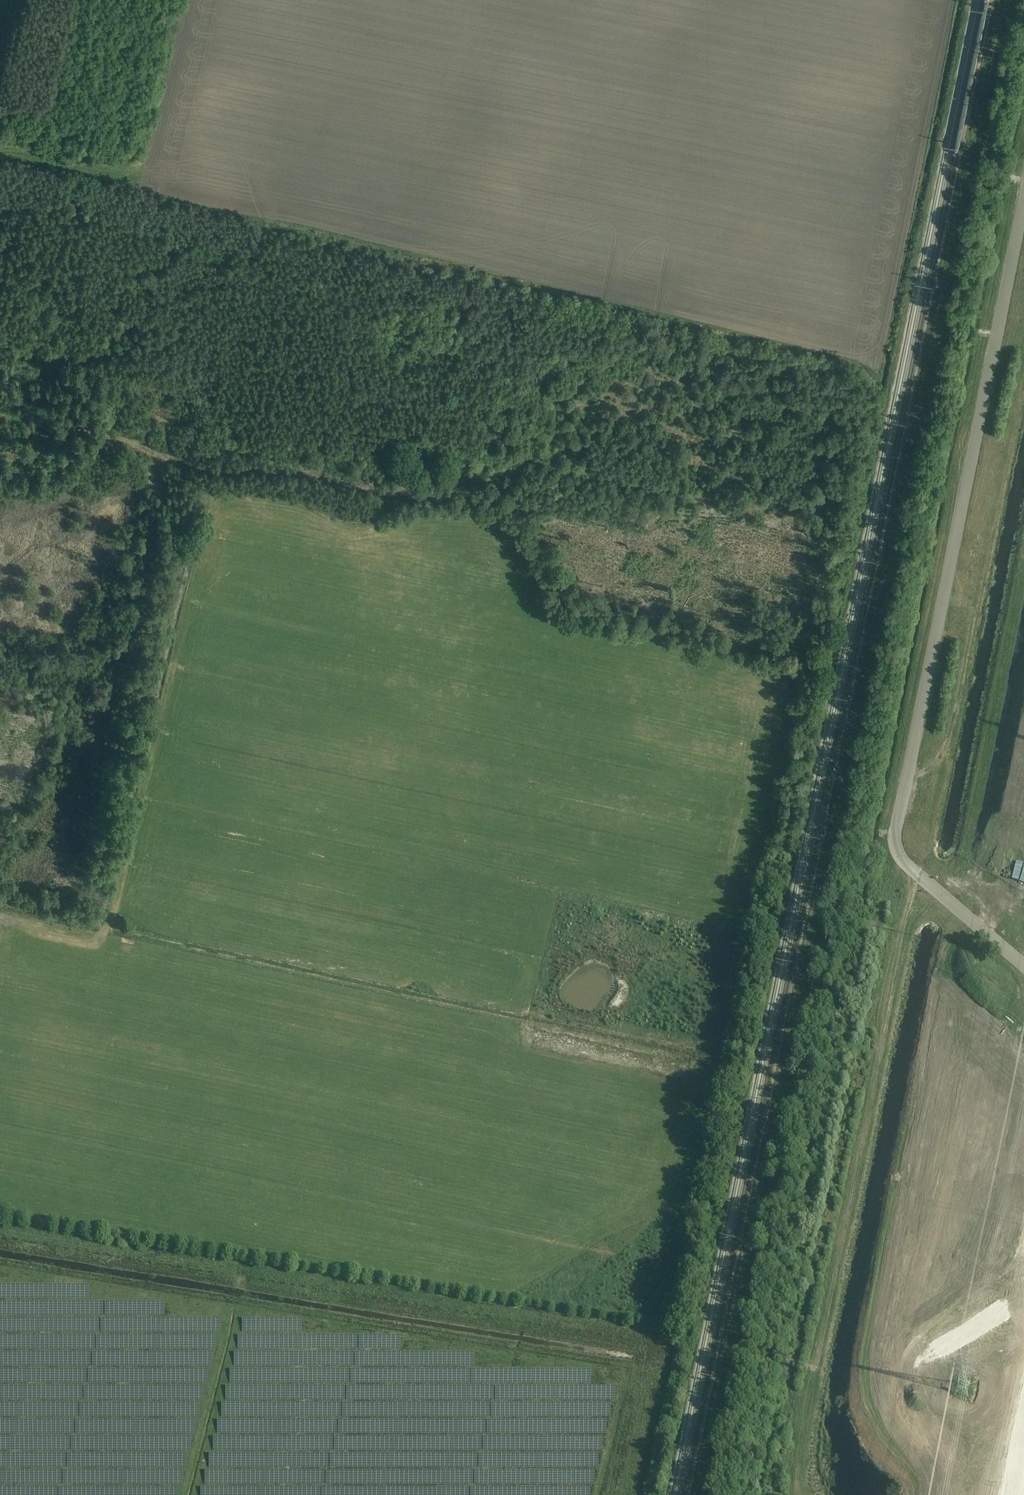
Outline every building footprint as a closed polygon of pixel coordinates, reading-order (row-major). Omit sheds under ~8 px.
[(923,821),(918,837),(923,838),(928,822),(923,821)] [(916,849),(912,853),(919,861),(923,858),(916,849)] [(888,866),(879,875),(887,884),(897,876),(888,866)] [(901,891),(906,880),(901,878),(896,889),(901,891)]
